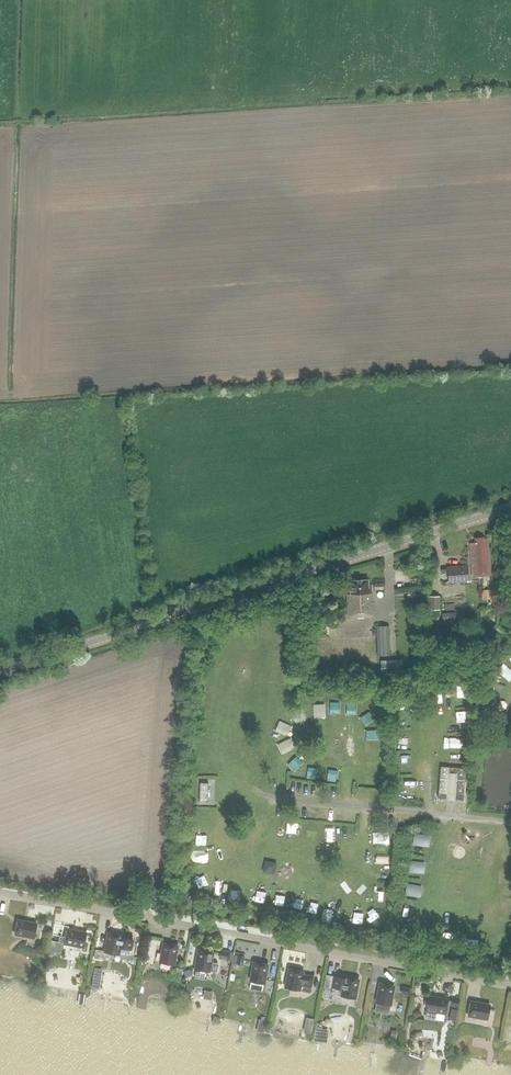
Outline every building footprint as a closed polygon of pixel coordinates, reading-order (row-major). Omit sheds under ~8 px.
[(491,575),(490,564),(488,539),(484,539),(484,537),(475,538),(475,543),(469,544),(473,577),(491,575)] [(468,580),(467,565),(447,566),(448,582),(468,580)] [(348,616),(373,615),(372,593),(369,593),(368,580),(350,581),(351,594),(347,595),(348,616)] [(427,595),(427,609),(438,609),(439,595),(427,595)] [(444,603),(443,617),(454,617),(454,603),(444,603)] [(492,626),(491,630),(493,633),(496,633),(499,632),(500,628),(498,625),(495,624),(492,626)] [(390,655),(389,625),(376,626),(376,630),(372,630),(373,637),(376,637),(377,656),(390,655)] [(403,659),(381,660),(381,674),(403,673),(403,659)] [(466,769),(440,766),(438,798),(463,800),(466,769)] [(200,783),(199,802),(208,802),(208,783),(200,783)] [(413,833),(412,844),(429,845),(429,834),(413,833)] [(273,873),(276,862),(263,859),(261,871),(273,873)] [(424,872),(425,861),(408,860),(408,872),(424,872)] [(405,882),(403,894),(420,896),(422,884),(405,882)] [(34,937),(36,924),(17,920),(15,934),(34,937)] [(83,947),(86,933),(67,930),(64,943),(83,947)] [(118,954),(120,947),(130,949),(132,939),(122,937),(122,935),(108,933),(105,952),(118,954)] [(174,965),(177,945),(164,943),(160,962),(174,965)] [(217,963),(211,961),(212,952),(199,949),(195,969),(209,971),(215,972),(217,971),(218,965),(217,963)] [(231,952),(220,950),(218,958),(229,960),(231,952)] [(264,984),(267,965),(254,962),(250,981),(264,984)] [(184,965),(176,964),(175,971),(177,971),(176,975),(182,976),(184,965)] [(299,990),(300,983),(311,985),(313,977),(302,975),(303,971),(289,968),(285,988),(299,990)] [(102,972),(94,970),(93,979),(100,980),(102,972)] [(355,999),(358,979),(333,974),(331,987),(343,989),(341,996),(355,999)] [(390,1005),(394,986),(380,983),(376,1002),(390,1005)] [(411,988),(402,986),(401,994),(409,995),(411,988)] [(426,1010),(427,1010),(426,1018),(434,1019),(436,1012),(446,1014),(448,1000),(429,996),(426,1010)] [(459,999),(452,998),(450,1006),(458,1007),(459,999)] [(487,1019),(490,1005),(470,1002),(468,1015),(487,1019)] [(212,1025),(217,1027),(220,1023),(219,1018),(214,1016),(211,1020),(212,1025)]
